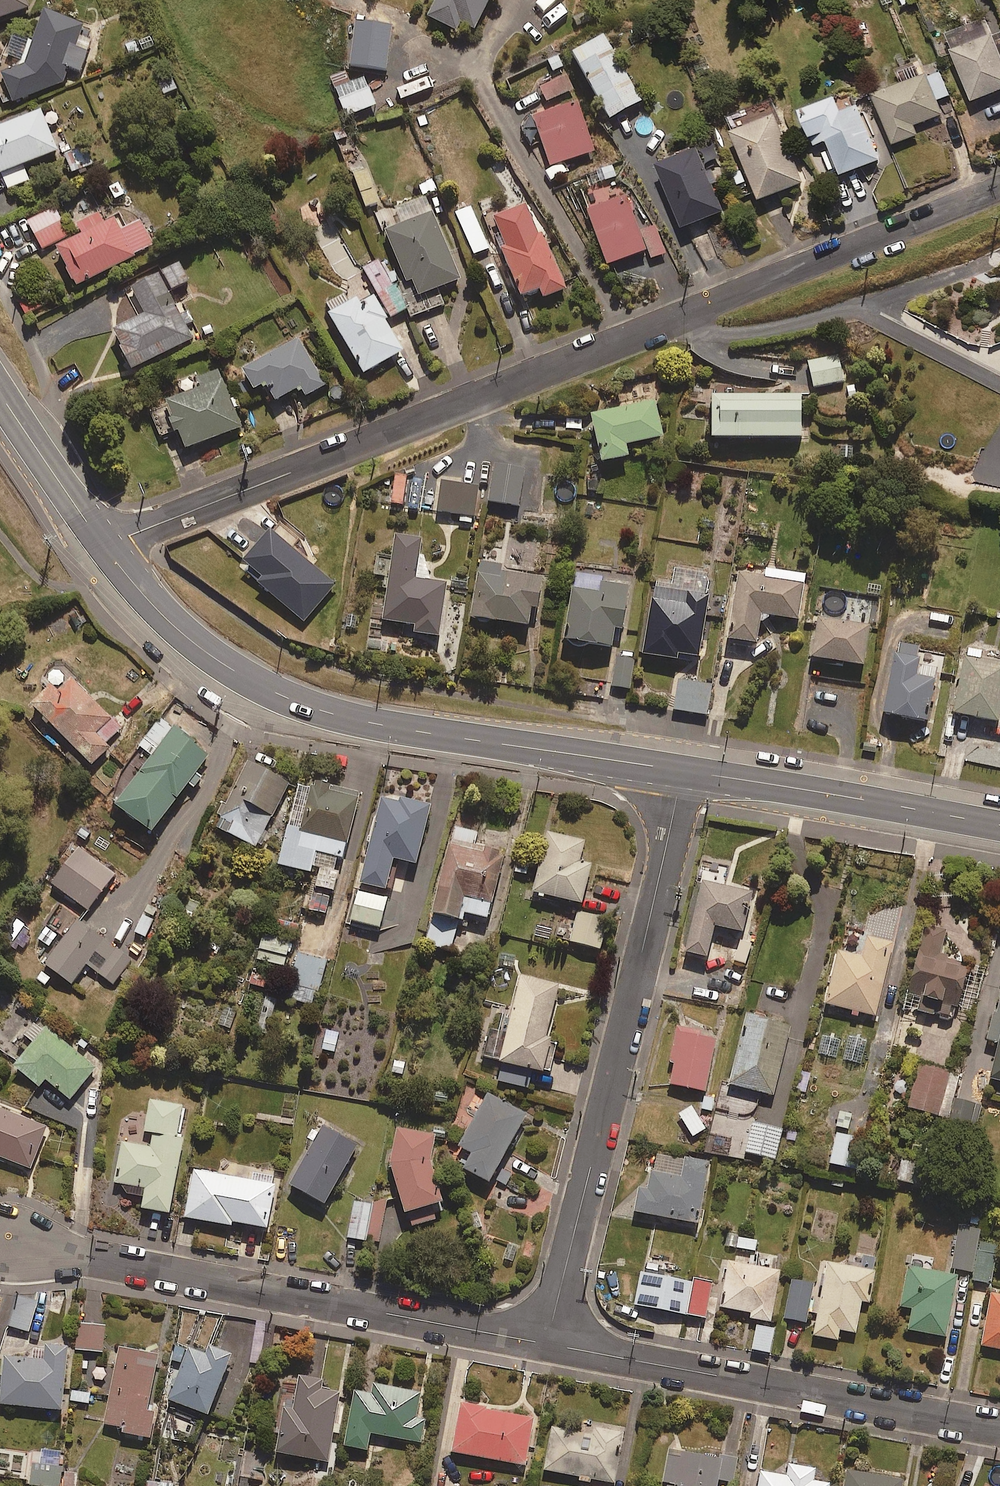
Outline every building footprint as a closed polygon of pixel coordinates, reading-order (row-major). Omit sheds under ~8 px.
[(30,9),(27,0),(0,0),(0,21),(30,9)] [(430,19),(458,32),(462,24),(477,31),(491,0),(439,0),(430,19)] [(37,56),(33,66),(5,76),(15,104),(65,85),(71,69),(81,72),(93,40),(82,36),(85,28),(46,13),(31,53),(37,56)] [(993,35),(987,21),(944,39),(971,104),(999,92),(999,53),(993,35)] [(388,71),(393,26),(356,22),(352,67),(388,71)] [(612,122),(643,104),(606,38),(574,56),(612,122)] [(937,101),(949,96),(939,71),(874,97),(893,146),(918,137),(914,127),(942,116),(937,101)] [(365,79),(351,85),(346,73),(331,80),(348,118),(377,105),(365,79)] [(549,101),(573,90),(567,76),(542,87),(549,101)] [(858,108),(841,115),(835,100),(799,115),(813,148),(828,142),(842,177),(881,161),(858,108)] [(552,167),(595,152),(579,102),(535,117),(552,167)] [(59,151),(41,111),(0,129),(0,171),(8,190),(29,181),(23,167),(59,151)] [(759,202),(803,184),(775,117),(731,135),(759,202)] [(684,230),(726,211),(698,149),(656,168),(684,230)] [(94,165),(89,150),(74,155),(79,171),(94,165)] [(380,204),(368,170),(353,175),(365,209),(380,204)] [(438,192),(432,178),(417,184),(423,199),(438,192)] [(655,227),(641,233),(627,198),(589,212),(610,267),(649,252),(652,259),(666,254),(655,227)] [(474,255),(489,249),(470,205),(455,212),(474,255)] [(544,234),(539,236),(527,206),(495,219),(508,251),(505,253),(524,298),(542,291),(546,299),(567,290),(544,234)] [(43,250),(72,234),(57,207),(28,223),(43,250)] [(439,291),(462,281),(434,213),(387,233),(408,284),(414,282),(421,298),(439,291)] [(118,217),(105,224),(100,215),(78,227),(81,232),(55,247),(78,289),(154,247),(140,221),(125,229),(118,217)] [(364,268),(392,319),(410,309),(398,288),(401,286),(393,271),(387,275),(379,260),(364,268)] [(181,263),(163,273),(173,291),(191,282),(181,263)] [(194,340),(169,293),(159,275),(132,289),(145,314),(113,332),(134,371),(194,340)] [(366,375),(404,352),(386,322),(389,321),(374,296),(362,303),(359,298),(331,315),(334,320),(366,375)] [(307,398),(326,387),(299,340),(244,372),(257,394),(270,387),(279,402),(301,389),(307,398)] [(813,388),(844,383),(839,354),(808,360),(813,388)] [(187,451),(243,428),(218,370),(199,378),(203,388),(153,410),(164,436),(178,430),(187,451)] [(805,439),(804,395),(714,397),(715,441),(805,439)] [(628,447),(665,438),(656,401),(594,416),(605,465),(631,459),(628,447)] [(520,508),(526,471),(496,467),(491,504),(520,508)] [(405,506),(407,478),(397,477),(394,505),(405,506)] [(480,486),(441,481),(437,512),(462,516),(461,524),(474,526),(480,486)] [(306,622),(336,587),(273,533),(243,569),(306,622)] [(418,581),(423,541),(396,538),(385,623),(417,627),(416,635),(441,639),(448,585),(418,581)] [(502,574),(503,567),(481,565),(474,620),(532,627),(534,610),(540,611),(544,579),(502,574)] [(645,657),(701,664),(714,574),(675,568),(672,591),(654,588),(645,657)] [(801,622),(806,575),(766,570),(765,577),(739,573),(731,642),(760,646),(763,617),(801,622)] [(631,588),(603,584),(575,581),(567,644),(615,650),(617,631),(625,632),(631,588)] [(866,667),(872,628),(820,620),(814,659),(866,667)] [(917,667),(920,647),(897,644),(886,717),(931,724),(939,671),(917,667)] [(981,653),(968,651),(956,716),(999,724),(999,664),(980,661),(981,653)] [(613,688),(631,689),(634,661),(617,659),(613,688)] [(708,716),(712,685),(680,680),(675,711),(708,716)] [(122,729),(73,681),(61,692),(55,686),(34,707),(93,767),(111,749),(106,744),(122,729)] [(198,775),(211,758),(159,720),(138,748),(153,759),(117,807),(154,834),(190,786),(195,790),(203,779),(198,775)] [(256,849),(291,786),(248,763),(214,827),(256,849)] [(341,875),(362,795),(314,783),(306,815),(294,812),(279,867),(312,875),(314,868),(341,875)] [(418,867),(432,809),(383,798),(362,885),(389,891),(396,861),(418,867)] [(507,859),(500,857),(502,852),(476,846),(480,831),(455,825),(433,916),(426,945),(453,952),(460,923),(464,924),(466,916),(491,922),(507,859)] [(581,864),(586,844),(549,834),(534,894),(584,907),(594,868),(581,864)] [(89,912),(116,876),(80,849),(53,886),(89,912)] [(529,876),(532,858),(518,855),(514,873),(529,876)] [(746,935),(755,892),(703,880),(686,955),(710,960),(717,928),(746,935)] [(382,929),(389,899),(358,892),(351,922),(382,929)] [(327,914),(330,897),(315,894),(313,912),(327,914)] [(195,920),(201,905),(185,898),(179,913),(195,920)] [(147,938),(160,910),(147,905),(134,932),(147,938)] [(601,951),(610,921),(580,913),(571,943),(601,951)] [(113,985),(131,960),(78,922),(46,967),(73,986),(87,966),(113,985)] [(923,998),(920,1014),(952,1021),(955,1008),(976,1013),(985,966),(943,958),(948,933),(926,929),(913,996),(923,998)] [(745,966),(751,940),(733,936),(727,962),(745,966)] [(285,968),(291,945),(264,938),(258,962),(285,968)] [(877,1018),(894,945),(867,939),(863,958),(841,953),(828,1007),(877,1018)] [(317,1007),(327,960),(297,954),(287,1000),(317,1007)] [(548,1040),(561,986),(523,977),(511,1028),(498,1082),(529,1089),(533,1072),(546,1075),(554,1041),(548,1040)] [(999,1016),(995,1015),(990,1042),(999,1044),(999,1015),(999,1016)] [(776,1098),(792,1028),(748,1018),(731,1087),(776,1098)] [(72,1101),(97,1070),(39,1023),(26,1039),(34,1045),(15,1068),(41,1089),(47,1081),(72,1101)] [(706,1093),(718,1036),(678,1028),(671,1064),(676,1065),(671,1086),(706,1093)] [(335,1053),(339,1034),(323,1030),(319,1049),(335,1053)] [(940,1117),(951,1074),(921,1066),(910,1110),(940,1117)] [(492,1185),(528,1118),(489,1097),(461,1149),(475,1156),(466,1172),(492,1185)] [(178,1140),(183,1108),(151,1102),(146,1134),(155,1136),(152,1150),(123,1145),(116,1185),(147,1191),(144,1212),(171,1217),(185,1141),(178,1140)] [(974,1135),(981,1109),(956,1102),(949,1128),(974,1135)] [(691,1140),(706,1130),(693,1108),(677,1117),(691,1140)] [(48,1129),(0,1111),(0,1158),(32,1171),(48,1129)] [(362,1141),(324,1120),(289,1183),(327,1204),(362,1141)] [(776,1161),(783,1133),(753,1125),(745,1153),(776,1161)] [(433,1163),(437,1137),(398,1130),(394,1168),(411,1228),(437,1220),(434,1209),(445,1206),(433,1163)] [(861,1172),(868,1142),(837,1135),(830,1165),(861,1172)] [(700,1226),(711,1165),(687,1161),(684,1181),(653,1175),(650,1193),(642,1191),(638,1214),(700,1226)] [(269,1231),(277,1187),(195,1172),(186,1220),(234,1229),(234,1225),(269,1231)] [(381,1244),(386,1206),(354,1202),(350,1240),(381,1244)] [(975,1274),(981,1230),(960,1227),(954,1271),(975,1274)] [(975,1282),(993,1285),(998,1257),(980,1254),(975,1282)] [(781,1274),(730,1265),(723,1310),(753,1315),(752,1321),(772,1324),(781,1274)] [(871,1305),(877,1274),(829,1265),(815,1338),(840,1343),(842,1332),(857,1335),(863,1303),(871,1305)] [(947,1339),(959,1280),(910,1270),(903,1308),(915,1310),(910,1332),(947,1339)] [(637,1308),(707,1319),(713,1282),(695,1279),(694,1283),(643,1275),(637,1308)] [(808,1324),(814,1286),(792,1282),(786,1320),(808,1324)] [(993,1296),(983,1348),(999,1351),(999,1297),(993,1296)] [(30,1333),(37,1306),(18,1300),(11,1328),(30,1333)] [(103,1353),(105,1329),(78,1326),(76,1351),(103,1353)] [(771,1355),(776,1330),(757,1327),(752,1351),(771,1355)] [(209,1349),(206,1356),(189,1349),(188,1352),(176,1347),(171,1361),(183,1365),(168,1403),(210,1419),(233,1358),(209,1349)] [(69,1350),(46,1348),(46,1351),(35,1350),(34,1363),(6,1361),(2,1407),(63,1413),(69,1350)] [(149,1412),(159,1358),(120,1351),(106,1425),(125,1429),(124,1436),(152,1442),(157,1414),(149,1412)] [(340,1437),(342,1427),(337,1426),(341,1395),(321,1392),(323,1383),(301,1380),(298,1399),(285,1397),(275,1456),(331,1464),(335,1436),(340,1437)] [(422,1393),(377,1387),(376,1397),(354,1394),(346,1450),(370,1453),(372,1437),(423,1444),(426,1422),(418,1421),(422,1393)] [(90,1406),(92,1393),(71,1390),(69,1403),(90,1406)] [(452,1454),(527,1469),(535,1424),(487,1414),(488,1410),(462,1405),(452,1454)] [(594,1437),(554,1429),(546,1472),(582,1479),(581,1485),(587,1485),(594,1485),(595,1482),(615,1485),(625,1435),(596,1429),(594,1437)] [(721,1482),(733,1485),(737,1464),(669,1450),(662,1483),(670,1484),(669,1485),(720,1485),(721,1482)] [(62,1485),(62,1452),(42,1452),(42,1466),(30,1466),(30,1485),(62,1485)] [(816,1471),(790,1467),(788,1479),(762,1474),(760,1485),(831,1485),(814,1483),(816,1471)] [(905,1482),(850,1472),(847,1485),(904,1485),(905,1482)]
